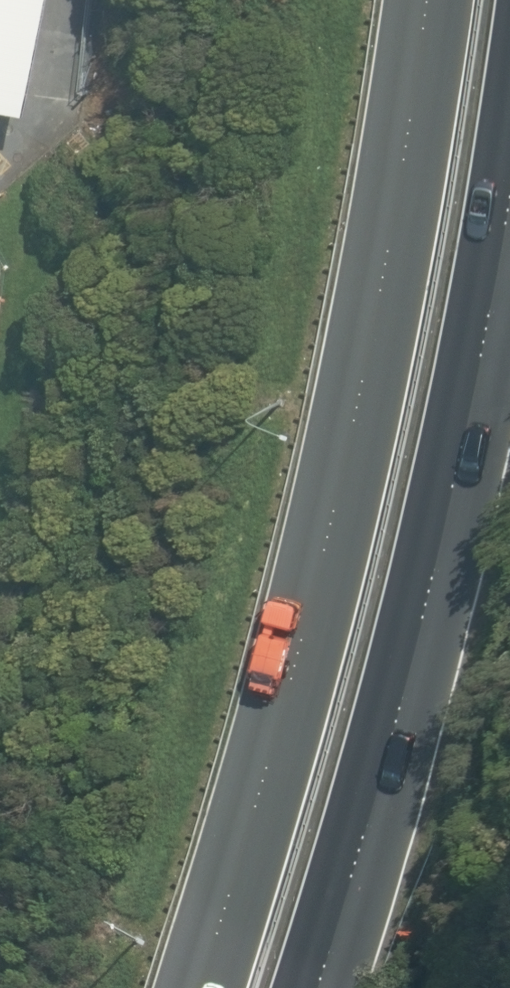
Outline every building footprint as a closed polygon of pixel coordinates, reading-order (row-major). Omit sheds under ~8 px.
[(35,114),(59,0),(0,0),(0,107),(35,114)]
